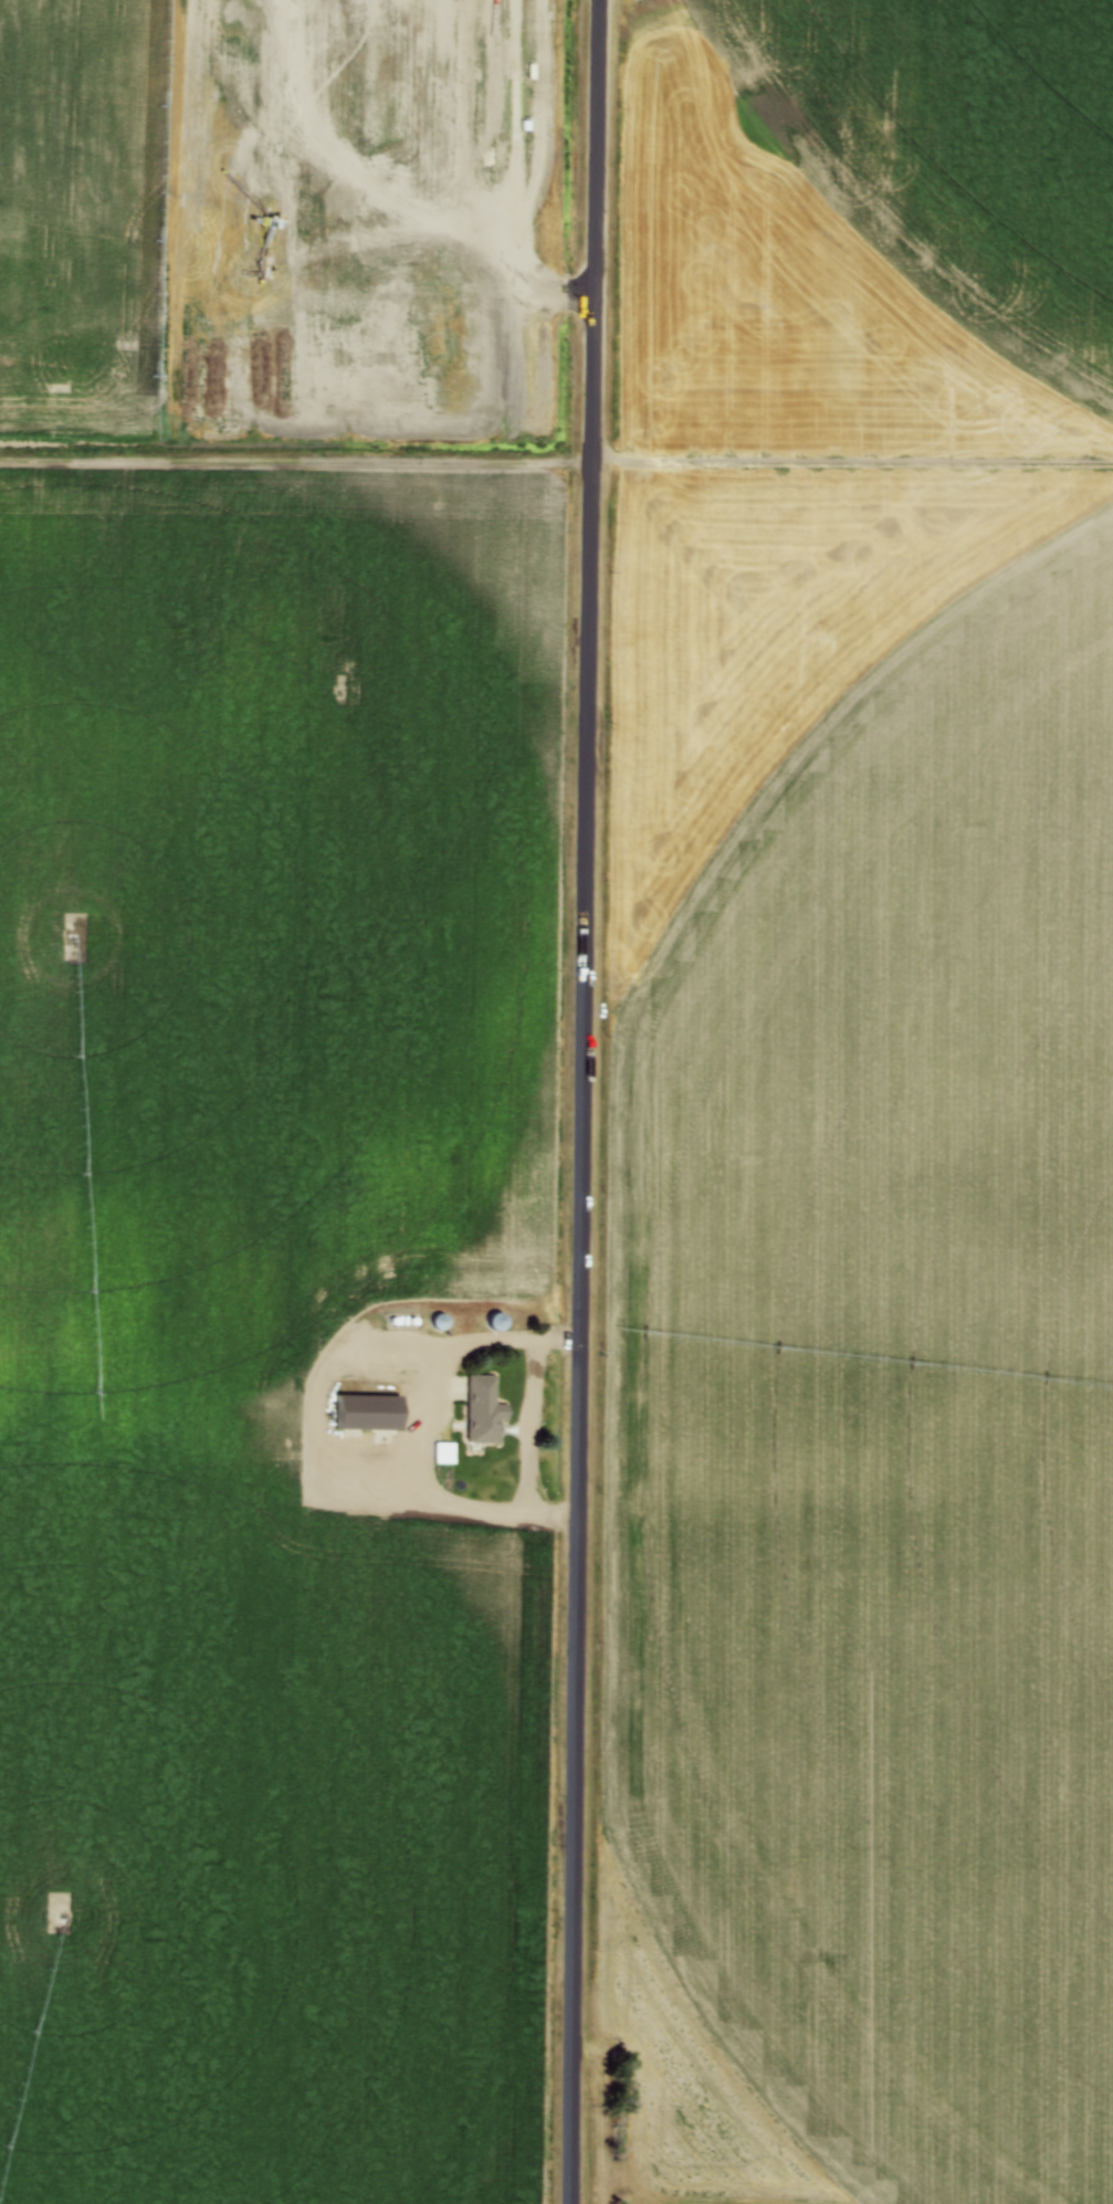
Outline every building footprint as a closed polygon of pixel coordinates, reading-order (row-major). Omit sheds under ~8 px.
[(441,1327),(443,1325),(444,1323),(444,1321),(443,1318),(442,1315),(440,1314),(438,1313),(435,1314),(433,1314),(431,1316),(430,1319),(429,1321),(430,1323),(430,1325),(432,1327),(434,1329),(437,1329),(439,1329),(441,1327)] [(500,1327),(502,1325),(503,1323),(503,1320),(502,1318),(501,1315),(498,1314),(496,1313),(494,1313),(491,1314),(490,1316),(489,1318),(487,1321),(487,1323),(489,1325),(491,1327),(493,1329),(495,1329),(497,1329),(500,1327)] [(464,1376),(466,1442),(496,1441),(496,1425),(508,1424),(507,1403),(495,1403),(494,1375),(464,1376)] [(334,1395),(334,1429),(398,1429),(398,1395),(334,1395)] [(434,1442),(434,1461),(453,1461),(453,1442),(434,1442)]
